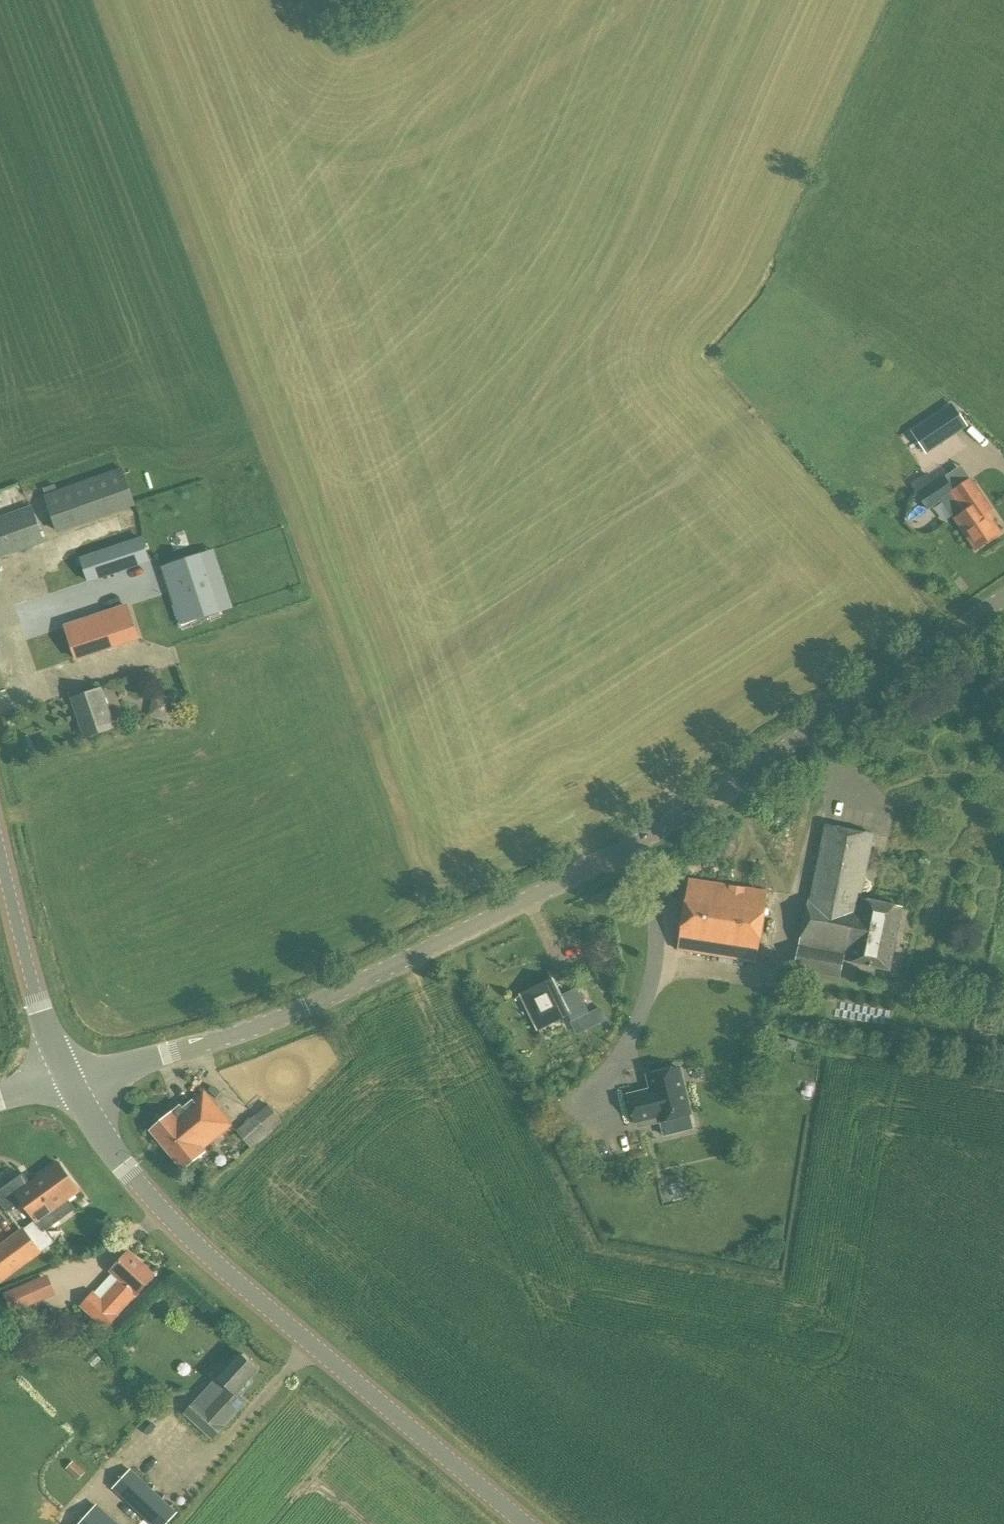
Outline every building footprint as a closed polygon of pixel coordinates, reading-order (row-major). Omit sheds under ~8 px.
[(950,403),(924,421),(939,443),(965,425),(950,403)] [(44,494),(57,534),(136,506),(122,467),(44,494)] [(951,493),(964,513),(956,518),(976,548),(999,533),(990,520),(994,517),(990,510),(992,508),(970,477),(969,478),(953,490),(944,475),(933,482),(928,474),(927,472),(910,483),(927,509),(943,499),(951,493)] [(43,541),(31,507),(0,518),(0,557),(43,541)] [(122,549),(82,563),(90,584),(129,571),(122,549)] [(174,576),(165,579),(182,628),(220,615),(200,558),(172,568),(174,576)] [(110,613),(65,628),(76,660),(121,644),(110,613)] [(148,677),(150,711),(173,709),(172,676),(148,677)] [(85,738),(114,728),(100,688),(71,698),(85,738)] [(825,825),(811,897),(820,899),(818,909),(840,913),(842,904),(858,907),(860,898),(874,835),(825,825)] [(756,966),(768,890),(745,887),(729,884),(728,884),(689,878),(676,953),(756,966)] [(902,907),(860,898),(858,907),(842,904),(840,913),(818,909),(820,899),(811,897),(809,897),(794,967),(839,976),(843,959),(889,969),(902,907)] [(560,995),(552,978),(521,993),(538,1029),(569,1014),(572,1020),(588,1012),(577,987),(560,995)] [(679,1067),(647,1075),(651,1089),(628,1095),(635,1122),(657,1117),(658,1121),(659,1121),(690,1113),(679,1067)] [(232,1124),(203,1091),(182,1109),(180,1106),(152,1130),(184,1168),(205,1150),(203,1149),(232,1124)] [(250,1147),(282,1120),(268,1104),(236,1130),(250,1147)] [(58,1163),(30,1184),(23,1175),(0,1192),(0,1202),(7,1211),(21,1201),(43,1231),(74,1209),(69,1200),(80,1192),(58,1163)] [(42,1253),(23,1227),(0,1243),(0,1283),(42,1253)] [(106,1329),(155,1275),(129,1251),(111,1270),(118,1281),(102,1299),(93,1293),(81,1306),(106,1329)] [(23,1311),(56,1293),(46,1273),(12,1292),(23,1311)] [(213,1437),(245,1401),(239,1396),(252,1381),(247,1377),(256,1368),(240,1354),(219,1377),(226,1383),(193,1419),(213,1437)] [(134,1507),(152,1489),(131,1469),(113,1487),(134,1507)] [(97,1505),(80,1523),(118,1523),(97,1505)]
